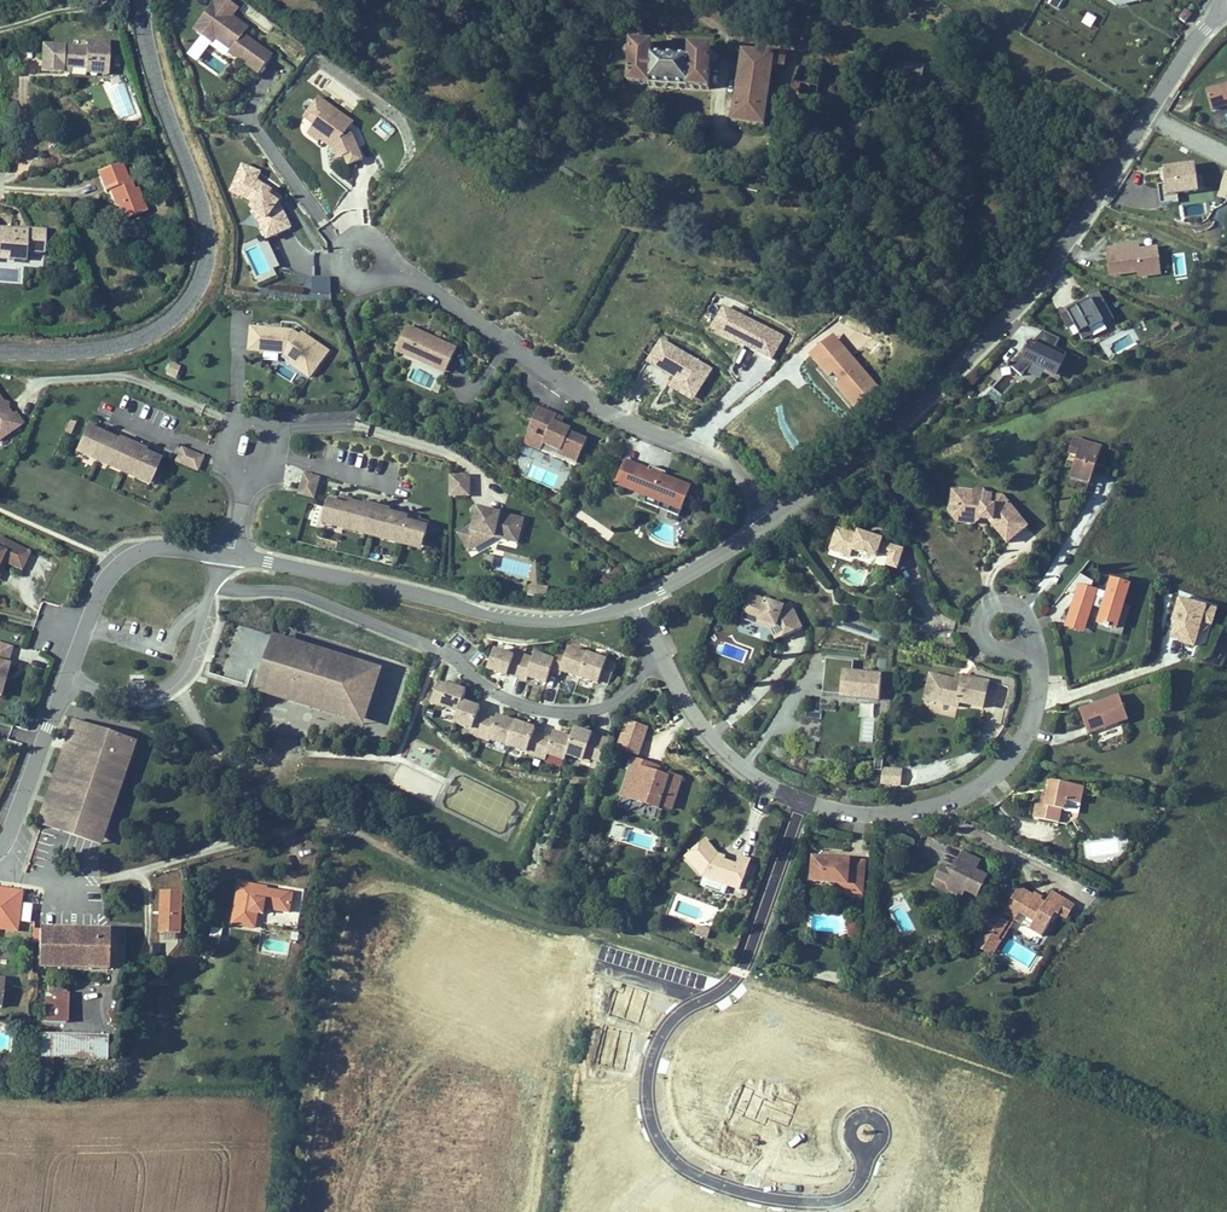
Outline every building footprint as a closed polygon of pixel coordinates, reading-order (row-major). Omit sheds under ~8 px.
[(244,31),(249,24),(233,13),(239,5),(231,0),(214,0),(206,12),(213,17),(202,31),(212,39),(214,36),(231,48),(229,50),(259,71),(273,52),(244,31)] [(1064,0),(1048,0),(1047,2),(1058,9),(1064,0)] [(1121,10),(1138,5),(1141,7),(1145,0),(1105,0),(1121,10)] [(1186,11),(1179,21),(1186,26),(1193,16),(1186,11)] [(202,31),(213,17),(206,12),(195,26),(202,31)] [(1093,28),(1098,17),(1087,12),(1082,23),(1093,28)] [(85,51),(41,49),(40,76),(61,77),(61,72),(69,72),(84,73),(100,73),(100,78),(105,78),(107,45),(85,44),(85,51)] [(626,96),(710,101),(713,58),(687,56),(686,70),(652,68),(653,55),(643,54),(628,53),(626,79),(626,96)] [(731,128),(766,133),(774,70),(786,72),(787,61),(741,56),(731,128)] [(925,65),(884,60),(881,89),(922,93),(923,80),(925,65)] [(1205,92),(1212,115),(1226,110),(1226,86),(1205,92)] [(354,120),(319,95),(304,116),(315,124),(309,132),(333,148),(338,158),(346,154),(360,148),(352,132),(347,129),(354,120)] [(364,156),(360,148),(346,154),(350,163),(364,156)] [(1165,167),(1166,182),(1160,183),(1162,203),(1180,201),(1179,193),(1199,190),(1196,163),(1165,167)] [(261,174),(242,165),(228,197),(253,207),(247,216),(254,221),(265,245),(291,233),(289,228),(291,228),(279,205),(282,201),(274,195),(275,192),(258,181),(261,174)] [(120,167),(98,175),(105,194),(109,193),(114,205),(117,204),(119,209),(118,210),(123,224),(145,215),(136,193),(133,194),(129,184),(127,185),(120,167)] [(25,230),(25,235),(15,235),(15,231),(0,231),(0,260),(8,260),(8,266),(25,267),(25,254),(43,254),(43,230),(25,230)] [(1162,272),(1159,246),(1141,248),(1140,244),(1110,247),(1113,274),(1141,271),(1142,275),(1162,272)] [(314,276),(314,291),(331,291),(330,276),(314,276)] [(1106,328),(1117,323),(1102,292),(1060,312),(1074,339),(1081,335),(1083,341),(1093,336),(1091,331),(1105,324),(1106,328)] [(785,336),(724,307),(712,332),(743,347),(745,345),(774,359),(785,336)] [(469,352),(479,331),(431,309),(424,325),(435,330),(432,335),(469,352)] [(294,327),(250,324),(248,349),(283,352),(291,359),(289,362),(299,369),(292,380),(304,389),(331,349),(303,330),(300,332),(294,327)] [(435,330),(424,325),(420,334),(467,356),(469,352),(432,335),(435,330)] [(1067,351),(1056,346),(1061,337),(1044,329),(1034,342),(1033,341),(1012,365),(1022,374),(1033,362),(1058,375),(1066,358),(1064,357),(1067,351)] [(837,383),(854,404),(877,385),(833,333),(811,352),(828,373),(833,369),(842,379),(837,383)] [(703,380),(709,370),(698,363),(699,361),(687,354),(686,355),(661,339),(648,359),(678,378),(695,389),(701,379),(703,380)] [(265,361),(279,362),(279,353),(265,353),(265,361)] [(177,378),(180,364),(169,361),(166,375),(177,378)] [(630,387),(638,395),(653,380),(645,372),(630,387)] [(1007,372),(994,386),(1002,394),(1015,380),(1007,372)] [(690,397),(695,389),(678,378),(673,386),(690,397)] [(25,422),(16,409),(11,412),(8,407),(9,400),(3,399),(0,395),(0,440),(25,422)] [(588,437),(570,429),(572,425),(563,422),(556,418),(558,414),(558,412),(541,405),(524,442),(541,449),(545,441),(561,449),(559,453),(578,461),(588,437)] [(558,414),(556,418),(563,422),(565,417),(558,414)] [(150,476),(158,456),(142,449),(140,453),(136,451),(138,447),(122,440),(120,444),(116,442),(117,438),(101,431),(96,429),(97,425),(87,420),(81,434),(86,437),(81,450),(98,457),(99,454),(110,459),(109,461),(134,472),(135,469),(150,476)] [(86,437),(81,434),(74,451),(147,482),(150,476),(135,469),(134,472),(109,461),(110,459),(99,454),(98,457),(81,450),(86,437)] [(1079,477),(1089,480),(1102,444),(1075,435),(1070,449),(1078,452),(1075,462),(1070,474),(1079,477)] [(190,458),(193,450),(179,444),(176,453),(190,458)] [(1078,452),(1070,449),(1066,458),(1075,462),(1078,452)] [(197,461),(201,453),(193,450),(190,458),(197,461)] [(190,458),(176,453),(174,458),(195,466),(197,461),(190,458)] [(617,482),(646,493),(644,499),(678,513),(690,484),(664,474),(666,470),(661,468),(650,464),(648,467),(626,458),(617,482)] [(318,481),(319,475),(304,471),(303,478),(318,481)] [(470,495),(470,475),(451,475),(450,494),(470,495)] [(315,490),(318,481),(303,478),(301,487),(315,490)] [(961,487),(955,486),(952,509),(961,520),(978,523),(979,517),(976,518),(965,517),(958,508),(961,487)] [(992,514),(991,519),(1009,542),(1029,526),(1005,493),(989,491),(985,487),(980,486),(975,489),(961,487),(958,508),(965,517),(976,518),(979,517),(985,513),(992,514)] [(314,495),(315,490),(301,487),(300,492),(314,495)] [(329,495),(325,510),(329,511),(327,520),(345,524),(345,521),(357,524),(356,527),(386,534),(386,531),(402,535),(401,538),(418,542),(421,532),(425,533),(428,519),(419,517),(412,515),(413,512),(408,511),(407,514),(389,510),(388,514),(384,513),(385,509),(368,505),(367,509),(362,508),(363,504),(350,500),(345,499),(345,496),(339,494),(338,498),(329,495)] [(519,536),(524,518),(500,512),(500,515),(495,513),(496,510),(478,506),(474,523),(459,531),(467,545),(489,533),(496,535),(499,536),(500,531),(519,536)] [(401,538),(402,535),(386,531),(386,534),(356,527),(357,524),(345,521),(345,524),(327,520),(329,511),(325,510),(322,523),(422,546),(425,533),(421,532),(418,542),(401,538)] [(856,533),(836,526),(829,547),(850,554),(852,548),(876,555),(877,552),(888,555),(885,565),(896,568),(899,558),(889,555),(892,545),(881,541),(882,538),(857,530),(856,533)] [(500,531),(499,536),(518,541),(519,536),(500,531)] [(470,550),(496,535),(489,533),(467,545),(470,550)] [(31,549),(3,537),(0,544),(0,561),(1,559),(5,561),(22,569),(31,549)] [(889,555),(899,558),(903,548),(892,545),(889,555)] [(615,564),(610,573),(621,579),(626,571),(615,564)] [(601,579),(611,587),(616,579),(606,572),(601,579)] [(1066,590),(1074,596),(1067,620),(1087,626),(1093,605),(1101,607),(1097,621),(1105,623),(1105,624),(1112,626),(1112,625),(1118,627),(1132,581),(1111,575),(1105,595),(1098,593),(1100,588),(1092,586),(1095,581),(1080,572),(1066,590)] [(549,586),(530,584),(529,594),(548,596),(549,586)] [(803,627),(791,603),(785,606),(751,595),(747,607),(755,610),(761,625),(773,629),(774,625),(777,626),(782,637),(803,627)] [(1194,647),(1201,623),(1211,626),(1217,608),(1179,596),(1165,638),(1194,647)] [(755,610),(747,607),(743,619),(761,625),(755,610)] [(1087,626),(1067,620),(1065,625),(1086,631),(1087,626)] [(778,639),(782,637),(777,626),(774,625),(773,629),(778,639)] [(285,636),(273,633),(258,678),(345,706),(359,660),(285,636)] [(563,639),(555,656),(552,666),(579,677),(589,651),(581,648),(582,645),(563,639)] [(0,693),(10,659),(8,659),(13,644),(0,640),(0,693)] [(518,649),(498,643),(488,670),(509,677),(509,675),(516,678),(517,676),(525,655),(517,652),(518,649)] [(533,657),(525,655),(517,676),(527,680),(528,677),(546,683),(552,666),(555,656),(535,650),(533,657)] [(608,657),(589,651),(579,677),(600,684),(608,657)] [(854,660),(827,657),(823,692),(881,698),(883,671),(854,669),(854,660)] [(345,706),(258,678),(255,689),(365,724),(383,667),(359,660),(345,706)] [(934,701),(940,676),(931,674),(926,699),(934,701)] [(956,679),(940,676),(934,701),(958,706),(959,701),(984,706),(989,681),(964,675),(963,680),(956,679)] [(459,711),(464,697),(468,688),(441,680),(430,704),(445,709),(447,707),(459,711)] [(655,691),(660,701),(665,699),(661,689),(655,691)] [(1084,719),(1089,732),(1129,717),(1119,692),(1095,701),(1096,704),(1093,706),(1092,703),(1080,707),(1084,719)] [(479,737),(487,714),(479,712),(482,703),(464,697),(459,711),(455,722),(472,727),(470,734),(479,737)] [(508,745),(516,719),(498,712),(496,717),(487,714),(479,737),(478,738),(489,742),(491,738),(508,745)] [(536,757),(545,733),(535,730),(537,725),(517,717),(516,719),(508,745),(526,751),(525,753),(536,757)] [(39,821),(43,822),(62,828),(65,818),(99,829),(124,757),(130,759),(137,740),(74,719),(39,821)] [(625,719),(616,748),(640,756),(649,726),(625,719)] [(611,737),(575,724),(572,734),(566,753),(584,760),(585,756),(602,763),(611,737)] [(566,753),(572,734),(555,728),(552,736),(545,733),(536,757),(545,761),(548,753),(564,759),(566,753)] [(102,842),(130,759),(124,757),(99,829),(65,818),(62,828),(102,842)] [(637,792),(639,794),(637,799),(659,806),(660,803),(672,807),(682,776),(669,772),(668,775),(658,772),(652,770),(654,763),(633,757),(623,788),(637,792)] [(660,765),(654,763),(652,770),(658,772),(660,765)] [(882,767),(881,785),(902,786),(903,768),(882,767)] [(1046,778),(1044,791),(1051,792),(1053,779),(1046,778)] [(1085,785),(1053,779),(1051,792),(1044,791),(1042,801),(1039,800),(1036,817),(1060,821),(1063,808),(1067,809),(1068,800),(1082,803),(1085,785)] [(637,792),(623,788),(621,794),(637,799),(639,794),(637,792)] [(707,839),(686,855),(703,875),(730,885),(734,876),(743,879),(750,858),(740,855),(737,863),(726,860),(717,856),(718,853),(712,846),(707,839)] [(947,882),(950,889),(959,894),(963,896),(965,890),(977,895),(987,875),(975,869),(980,860),(962,851),(955,867),(949,869),(942,865),(937,877),(947,882)] [(851,892),(863,893),(866,860),(831,856),(813,855),(811,879),(840,882),(852,883),(851,892)] [(739,888),(743,879),(734,876),(730,885),(739,888)] [(957,897),(959,894),(950,889),(947,882),(937,877),(933,885),(957,897)] [(290,911),(293,892),(267,888),(268,886),(238,881),(232,923),(256,926),(258,912),(264,913),(264,907),(290,911)] [(839,891),(851,892),(852,883),(840,882),(839,891)] [(1000,902),(974,943),(982,948),(992,933),(999,937),(1012,917),(1015,918),(1019,911),(1033,920),(1029,927),(1042,935),(1056,912),(1067,919),(1077,904),(1053,889),(1046,901),(1041,898),(1034,893),(1021,885),(1007,906),(1000,902)] [(11,888),(0,887),(0,917),(6,918),(11,888)] [(185,890),(161,889),(159,930),(183,932),(185,890)] [(860,937),(862,915),(851,914),(849,936),(860,937)] [(992,954),(1015,918),(1012,917),(999,937),(992,933),(982,948),(992,954)] [(107,923),(39,921),(38,963),(119,966),(125,966),(125,961),(126,924),(107,923)] [(699,926),(698,935),(708,937),(710,928),(699,926)] [(223,929),(213,927),(209,943),(220,945),(223,929)] [(263,940),(263,951),(281,951),(281,940),(263,940)] [(164,944),(149,943),(149,955),(163,955),(164,944)] [(44,989),(43,1018),(67,1019),(68,990),(44,989)] [(113,1032),(39,1030),(38,1073),(57,1074),(58,1055),(112,1057),(113,1032)]
